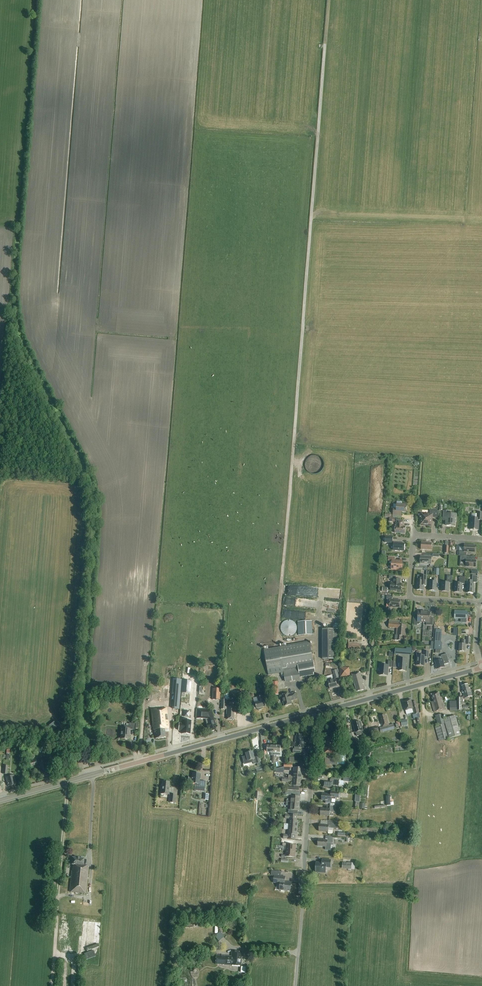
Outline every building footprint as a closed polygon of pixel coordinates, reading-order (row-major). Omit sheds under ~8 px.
[(393,504),(393,509),(393,515),(401,515),(401,512),(406,513),(406,505),(402,505),(402,502),(397,502),(397,504),(393,504)] [(439,511),(436,511),(430,510),(430,514),(421,514),(420,525),(431,526),(432,518),(439,518),(439,511)] [(446,526),(454,526),(455,522),(456,522),(456,514),(448,514),(448,511),(443,511),(443,518),(446,518),(446,526)] [(472,518),(471,518),(470,523),(469,523),(468,529),(470,529),(478,530),(479,520),(481,521),(481,513),(477,513),(477,514),(472,514),(472,518)] [(405,527),(403,526),(403,521),(396,521),(396,526),(395,526),(395,533),(405,534),(405,527)] [(436,543),(421,542),(421,550),(435,550),(436,543)] [(393,550),(404,551),(404,544),(394,543),(393,550)] [(459,547),(459,551),(459,555),(464,556),(464,552),(474,553),(475,546),(464,545),(464,547),(459,547)] [(431,557),(421,556),(420,564),(431,564),(431,557)] [(460,556),(460,562),(466,563),(466,567),(476,567),(476,560),(470,560),(470,557),(460,556)] [(401,570),(402,562),(395,561),(395,557),(388,557),(388,561),(392,561),(392,569),(401,570)] [(401,591),(401,584),(400,584),(400,579),(396,579),(396,576),(389,575),(389,579),(394,579),(393,583),(391,583),(390,591),(401,591)] [(422,576),(421,581),(417,581),(417,590),(423,590),(423,586),(426,587),(427,576),(422,576)] [(442,591),(448,592),(449,583),(452,583),(452,576),(447,576),(446,583),(442,582),(442,591)] [(455,583),(454,592),(461,593),(462,584),(465,584),(465,577),(460,577),(459,583),(455,583)] [(393,597),(387,596),(386,600),(390,600),(389,607),(400,608),(400,600),(393,600),(393,597)] [(418,617),(415,617),(414,626),(417,626),(417,625),(418,625),(419,624),(420,623),(420,622),(423,622),(424,612),(421,612),(421,611),(418,611),(418,617)] [(455,611),(454,618),(462,618),(462,622),(466,622),(467,612),(455,611)] [(424,612),(423,622),(426,622),(426,625),(433,626),(433,618),(430,618),(430,612),(427,612),(424,612)] [(284,622),(282,623),(281,626),(281,628),(281,631),(282,633),(284,635),(286,636),(289,636),(291,636),(293,635),(295,633),(296,631),(297,628),(296,626),(295,623),(293,622),(291,621),(289,620),(286,621),(284,622)] [(402,636),(405,636),(406,625),(400,625),(400,621),(389,620),(388,627),(397,628),(396,635),(395,635),(395,640),(401,641),(402,636)] [(312,621),(298,622),(298,635),(313,634),(312,621)] [(334,659),(334,640),(338,640),(338,629),(322,630),(322,640),(324,640),(324,659),(334,659)] [(441,642),(442,634),(435,634),(434,649),(435,649),(440,650),(441,650),(442,642),(441,642)] [(310,642),(279,648),(264,650),(268,676),(284,673),(284,676),(285,682),(300,679),(300,677),(316,674),(310,642)] [(424,651),(424,656),(417,655),(417,666),(424,666),(425,657),(428,658),(429,652),(424,651)] [(445,667),(442,659),(442,656),(439,657),(436,655),(434,656),(434,658),(435,661),(437,669),(445,667)] [(407,659),(399,658),(399,663),(400,663),(399,671),(406,671),(406,664),(407,664),(407,659)] [(380,671),(380,675),(388,676),(388,667),(392,668),(393,661),(388,661),(388,665),(380,665),(380,671)] [(350,677),(349,667),(346,668),(346,667),(340,668),(340,678),(350,677)] [(363,684),(360,672),(352,675),(357,692),(364,690),(363,684)] [(335,680),(332,681),(331,678),(327,679),(330,689),(337,687),(335,680)] [(190,694),(191,681),(183,680),(181,693),(190,694)] [(465,698),(472,696),(470,688),(469,688),(468,684),(462,686),(463,690),(462,690),(465,698)] [(212,700),(220,700),(220,689),(212,689),(212,700)] [(445,709),(442,697),(440,698),(439,692),(431,694),(433,701),(431,702),(434,712),(445,709)] [(297,699),(296,693),(289,694),(281,696),(284,706),(285,706),(286,706),(288,706),(288,705),(292,704),(291,701),(297,699)] [(262,697),(257,698),(258,702),(253,703),(254,709),(257,708),(257,709),(258,709),(259,710),(261,710),(261,708),(265,707),(263,700),(263,701),(262,697)] [(457,698),(457,710),(467,710),(468,709),(470,709),(470,706),(468,706),(463,706),(463,707),(462,707),(462,698),(457,698)] [(235,712),(235,707),(236,707),(236,706),(225,705),(226,699),(221,699),(221,709),(226,709),(226,714),(227,714),(227,719),(234,720),(234,715),(235,715),(235,712)] [(412,703),(411,700),(411,699),(403,702),(405,711),(412,709),(414,715),(412,715),(414,720),(420,718),(416,702),(412,703)] [(151,710),(153,724),(148,725),(148,731),(155,730),(156,739),(165,738),(164,729),(168,728),(166,708),(151,710)] [(196,718),(205,719),(207,724),(206,724),(208,729),(209,728),(210,732),(216,730),(215,726),(216,726),(211,710),(197,709),(196,718)] [(65,713),(61,716),(58,719),(61,723),(64,720),(63,720),(67,716),(65,713)] [(455,716),(444,719),(442,714),(435,716),(438,726),(435,726),(439,741),(460,735),(455,716)] [(395,729),(393,724),(389,725),(387,719),(386,719),(385,715),(380,716),(382,720),(381,721),(382,727),(380,728),(381,733),(395,729)] [(180,722),(180,729),(183,730),(183,733),(191,734),(192,720),(184,719),(183,722),(180,722)] [(357,736),(359,736),(363,735),(362,731),(363,730),(360,722),(353,724),(356,732),(357,736)] [(130,729),(134,730),(135,724),(130,723),(129,726),(124,726),(124,729),(121,728),(121,739),(129,739),(129,733),(130,733),(130,729)] [(304,748),(305,739),(301,739),(301,735),(297,734),(297,736),(296,736),(295,747),(295,749),(293,749),(293,752),(301,753),(301,750),(299,749),(300,747),(304,748)] [(330,742),(330,737),(327,737),(326,738),(325,738),(325,742),(324,753),(328,753),(328,754),(334,754),(335,742),(330,742)] [(274,755),(274,746),(267,746),(267,752),(271,752),(271,755),(272,756),(272,761),(275,762),(275,756),(275,755),(274,755)] [(258,765),(261,764),(260,763),(260,762),(259,757),(258,756),(255,757),(254,758),(253,752),(246,754),(248,761),(253,760),(254,764),(257,763),(258,765)] [(50,775),(48,770),(49,770),(46,759),(43,759),(42,759),(30,762),(31,766),(37,765),(39,772),(40,772),(41,777),(50,775)] [(192,773),(192,778),(188,778),(188,777),(187,783),(188,783),(195,783),(194,791),(204,792),(205,781),(199,781),(200,774),(192,773)] [(16,784),(14,775),(6,777),(8,786),(16,784)] [(332,776),(331,779),(330,779),(330,782),(324,781),(323,787),(332,788),(332,786),(339,786),(339,780),(337,780),(337,777),(332,776)] [(292,786),(294,786),(294,787),(288,787),(288,790),(299,791),(299,786),(301,787),(302,779),(289,778),(288,781),(291,781),(293,781),(292,786)] [(161,794),(169,795),(170,787),(169,786),(169,782),(162,781),(162,786),(161,786),(161,794)] [(300,797),(300,796),(300,792),(287,791),(285,790),(283,792),(283,794),(284,796),(287,796),(288,795),(292,795),(291,800),(289,800),(287,799),(286,802),(300,804),(300,797)] [(335,804),(335,798),(338,798),(339,792),(331,791),(331,794),(322,794),(322,800),(325,800),(325,804),(335,804)] [(299,811),(300,804),(286,802),(286,805),(288,806),(288,805),(291,806),(290,810),(289,810),(288,813),(298,814),(298,811),(299,811)] [(330,812),(335,812),(336,806),(330,806),(330,809),(321,808),(320,815),(329,816),(330,812)] [(284,824),(284,827),(298,828),(298,821),(297,821),(298,816),(286,815),(285,818),(290,819),(289,824),(287,824),(284,824)] [(337,829),(338,823),(327,822),(327,825),(320,824),(319,831),(328,832),(328,834),(333,834),(333,828),(337,829)] [(297,835),(298,828),(284,827),(284,830),(286,830),(289,830),(288,834),(288,835),(284,835),(284,838),(295,840),(296,835),(297,835)] [(327,843),(333,843),(333,837),(326,837),(326,840),(318,839),(318,846),(327,847),(327,843)] [(286,851),(296,851),(296,845),(287,844),(287,843),(283,843),(283,846),(286,846),(286,851)] [(84,858),(72,857),(72,865),(73,865),(73,871),(72,871),(70,892),(86,893),(89,866),(83,865),(84,858)] [(316,862),(316,872),(326,873),(326,867),(330,868),(331,860),(323,859),(322,863),(316,862)] [(285,877),(281,876),(282,872),(272,871),(271,875),(274,876),(274,883),(280,883),(280,890),(281,890),(281,891),(283,891),(284,890),(291,891),(291,883),(285,882),(285,877)] [(89,906),(87,942),(99,943),(102,907),(89,906)] [(220,941),(225,936),(220,931),(215,936),(220,941)] [(86,960),(96,956),(93,950),(84,954),(86,960)] [(231,965),(241,966),(242,953),(232,952),(232,956),(216,955),(215,964),(224,964),(224,965),(231,966),(231,965)]
